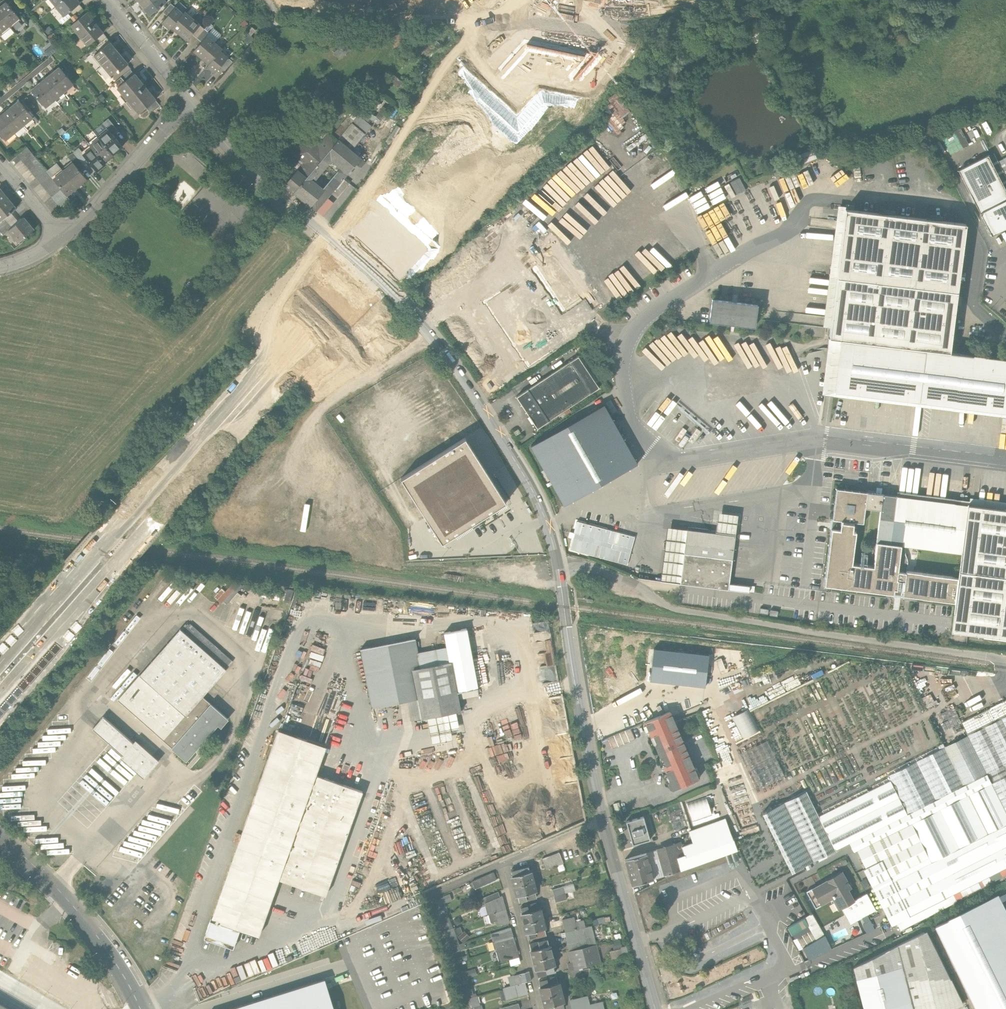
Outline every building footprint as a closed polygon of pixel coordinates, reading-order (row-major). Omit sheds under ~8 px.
[(77,0),(64,0),(57,6),(64,15),(79,3),(77,0)] [(144,8),(155,0),(140,0),(139,1),(144,8)] [(165,0),(155,0),(144,8),(150,15),(167,2),(165,0)] [(0,8),(0,16),(9,27),(19,19),(6,3),(0,8)] [(163,12),(168,17),(176,7),(171,3),(163,12)] [(168,17),(163,23),(170,29),(172,27),(184,14),(176,7),(168,17)] [(172,27),(180,34),(193,18),(186,12),(184,14),(172,27)] [(72,25),(80,35),(95,23),(87,13),(72,25)] [(9,27),(0,16),(0,35),(9,27)] [(201,25),(193,18),(180,34),(187,40),(192,34),(200,26),(201,25)] [(216,25),(212,22),(206,28),(210,31),(216,25)] [(103,33),(95,23),(80,35),(88,45),(103,33)] [(209,33),(200,26),(192,34),(201,42),(207,36),(209,33)] [(248,33),(250,35),(251,36),(256,31),(252,28),(248,33)] [(58,39),(53,33),(49,37),(53,42),(58,39)] [(244,41),(249,45),(254,39),(251,36),(250,35),(244,41)] [(193,51),(201,58),(214,43),(207,36),(201,42),(193,51)] [(94,56),(103,67),(118,54),(109,43),(94,56)] [(222,49),(214,43),(201,58),(209,65),(220,51),(222,49)] [(426,48),(421,45),(416,51),(421,55),(426,48)] [(229,58),(220,51),(209,65),(207,67),(215,74),(221,67),(229,58)] [(127,65),(118,54),(103,67),(112,77),(127,65)] [(233,62),(229,58),(221,67),(225,71),(233,62)] [(59,69),(50,76),(64,93),(73,86),(59,69)] [(122,78),(125,82),(134,75),(131,71),(122,78)] [(118,88),(128,101),(145,87),(135,74),(134,75),(125,82),(118,88)] [(393,75),(388,81),(397,88),(401,82),(393,75)] [(50,76),(41,83),(55,100),(64,93),(50,76)] [(47,108),(55,100),(41,83),(32,91),(47,108)] [(313,106),(327,89),(321,85),(308,101),(313,106)] [(156,100),(145,87),(128,101),(139,114),(147,107),(156,100)] [(159,104),(156,100),(147,107),(150,112),(159,104)] [(19,101),(10,109),(24,126),(33,118),(19,101)] [(371,115),(368,119),(370,120),(377,125),(386,110),(381,107),(375,117),(371,115)] [(10,109),(1,116),(15,133),(24,126),(10,109)] [(353,109),(331,135),(337,140),(351,124),(358,116),(359,114),(353,109)] [(83,117),(79,111),(75,114),(79,120),(83,117)] [(362,114),(359,117),(367,124),(370,120),(368,119),(362,114)] [(15,133),(1,116),(0,117),(0,133),(6,140),(15,133)] [(359,117),(358,116),(351,124),(363,135),(370,126),(367,124),(359,117)] [(103,124),(109,131),(112,135),(118,131),(116,128),(108,119),(103,124)] [(351,124),(337,140),(350,151),(363,135),(351,124)] [(120,125),(116,128),(118,131),(112,135),(122,147),(131,139),(120,125)] [(122,147),(112,135),(109,131),(100,139),(114,156),(123,148),(122,147)] [(303,163),(296,172),(305,179),(337,140),(331,135),(328,133),(317,146),(308,138),(294,155),(303,163)] [(104,163),(114,156),(100,139),(91,146),(92,148),(104,163)] [(350,151),(337,140),(305,179),(293,193),(310,207),(323,191),(321,190),(313,183),(331,161),(339,169),(346,175),(359,159),(350,151)] [(26,147),(17,155),(61,209),(71,201),(68,197),(54,180),(26,147)] [(107,166),(104,163),(92,148),(84,155),(89,162),(98,172),(107,166)] [(79,149),(74,153),(84,166),(89,162),(84,155),(79,149)] [(79,170),(84,166),(74,153),(68,157),(74,164),(79,170)] [(958,171),(991,236),(1005,229),(1005,192),(1004,188),(1005,187),(1005,179),(998,162),(993,153),(958,171)] [(998,162),(1005,179),(1005,158),(998,162)] [(74,164),(64,172),(77,189),(87,181),(79,170),(74,164)] [(339,169),(321,190),(323,191),(329,196),(346,175),(339,169)] [(68,197),(77,189),(64,172),(54,180),(68,197)] [(293,193),(305,179),(296,172),(284,186),(293,193)] [(329,196),(323,191),(310,207),(315,212),(329,196)] [(7,199),(0,205),(0,221),(11,212),(16,208),(7,199)] [(845,210),(837,278),(829,277),(823,328),(831,328),(830,339),(828,338),(821,394),(1005,417),(1005,360),(950,353),(965,224),(845,210)] [(15,218),(11,212),(0,221),(0,230),(15,218)] [(15,218),(0,230),(0,232),(3,235),(9,230),(19,222),(15,218)] [(19,242),(34,230),(24,218),(19,222),(9,230),(19,242)] [(557,302),(535,269),(485,302),(528,367),(599,320),(578,288),(557,302)] [(757,305),(712,299),(709,322),(754,327),(757,305)] [(578,356),(516,397),(529,417),(527,418),(532,425),(534,424),(537,429),(599,388),(578,356)] [(659,402),(664,397),(660,393),(655,397),(659,402)] [(530,446),(564,505),(637,464),(604,404),(530,446)] [(506,503),(465,438),(401,479),(442,544),(506,503)] [(970,501),(897,492),(896,496),(836,489),(832,519),(841,520),(840,530),(831,529),(824,586),(894,595),(894,590),(903,591),(903,596),(957,603),(953,632),(1005,639),(1005,502),(971,498),(970,501)] [(689,527),(688,530),(667,527),(660,581),(748,592),(749,587),(729,584),(738,515),(718,513),(715,533),(710,533),(710,531),(708,529),(689,527)] [(570,550),(627,565),(635,537),(577,521),(573,533),(574,533),(570,550)] [(233,662),(187,621),(117,700),(186,760),(217,726),(220,728),(228,719),(202,697),(233,662)] [(415,638),(360,649),(372,708),(418,699),(421,719),(426,718),(431,744),(461,739),(456,712),(461,711),(458,699),(479,695),(466,628),(444,632),(447,647),(418,653),(415,638)] [(709,655),(653,649),(650,680),(705,687),(709,655)] [(551,650),(539,653),(543,667),(555,664),(551,650)] [(987,774),(1005,765),(1005,701),(962,722),(969,735),(987,774)] [(685,746),(670,711),(645,722),(649,733),(651,737),(653,736),(656,742),(655,745),(660,758),(663,759),(666,765),(663,766),(665,770),(669,780),(668,784),(670,788),(674,790),(698,779),(685,746)] [(157,763),(103,716),(92,728),(146,775),(157,763)] [(630,728),(608,738),(613,749),(635,740),(630,728)] [(326,746),(278,729),(204,938),(233,948),(240,929),(258,935),(279,879),(325,896),(362,791),(316,775),(326,746)] [(890,780),(906,815),(987,774),(969,735),(887,775),(890,780)] [(956,901),(1005,876),(1005,765),(987,774),(906,815),(852,842),(856,851),(857,851),(893,925),(898,923),(901,930),(911,925),(908,918),(910,917),(913,923),(957,902),(956,901)] [(818,816),(835,851),(852,842),(906,815),(890,780),(818,816)] [(806,791),(762,813),(791,872),(835,851),(818,816),(806,791)] [(643,816),(626,821),(632,845),(650,840),(643,816)] [(682,847),(689,867),(737,851),(725,819),(689,832),(692,843),(682,847)] [(681,844),(625,860),(632,885),(689,867),(682,847),(681,844)] [(542,858),(547,870),(563,863),(562,862),(568,859),(565,852),(560,854),(558,852),(542,858)] [(528,866),(520,868),(523,884),(533,881),(531,871),(530,871),(528,866)] [(514,886),(523,884),(520,868),(511,870),(512,876),(511,876),(514,886)] [(470,881),(474,890),(496,879),(492,870),(470,881)] [(827,880),(806,892),(815,908),(835,897),(850,924),(862,918),(867,915),(876,911),(866,893),(854,900),(848,890),(851,888),(842,872),(834,877),(836,879),(829,882),(827,880)] [(533,881),(523,884),(528,899),(536,897),(535,891),(536,891),(533,881)] [(519,902),(528,899),(523,884),(514,886),(516,896),(517,896),(519,902)] [(553,891),(555,901),(585,893),(584,888),(574,891),(573,886),(553,891)] [(476,898),(478,906),(483,904),(482,900),(496,897),(495,893),(476,898)] [(935,926),(976,1008),(1005,1008),(1005,912),(998,895),(935,926)] [(509,922),(502,896),(485,903),(488,914),(489,914),(491,922),(496,921),(497,925),(509,922)] [(538,903),(529,905),(533,921),(543,918),(540,908),(539,908),(538,903)] [(523,923),(533,921),(529,905),(520,907),(521,913),(523,923)] [(812,913),(787,925),(799,949),(824,937),(812,913)] [(867,915),(862,918),(865,924),(862,925),(866,934),(874,930),(870,921),(867,915)] [(568,963),(570,970),(599,962),(590,926),(585,927),(584,920),(575,923),(574,917),(562,919),(571,962),(568,963)] [(543,918),(533,921),(537,936),(545,934),(544,928),(545,928),(543,918)] [(528,939),(537,936),(533,921),(523,923),(525,933),(527,933),(528,939)] [(519,957),(511,927),(492,933),(496,950),(497,950),(500,961),(507,959),(507,960),(519,957)] [(864,1008),(936,1008),(962,1003),(926,931),(853,967),(864,1008)] [(547,940),(538,942),(542,957),(552,955),(549,945),(548,945),(547,940)] [(532,960),(542,957),(538,942),(529,944),(531,950),(530,950),(532,960)] [(552,955),(542,957),(546,973),(555,971),(553,965),(555,965),(552,955)] [(537,976),(546,973),(542,957),(532,960),(535,970),(536,970),(537,976)] [(89,987),(29,958),(22,973),(55,989),(50,999),(71,1008),(78,1008),(89,987)] [(556,976),(547,978),(551,994),(561,992),(559,982),(557,982),(556,976)] [(541,997),(551,994),(547,978),(539,981),(540,987),(539,987),(541,997)] [(228,1008),(334,1008),(324,979),(228,1008)] [(506,999),(527,993),(524,982),(503,988),(506,999)] [(551,994),(555,1008),(562,1008),(561,1008),(564,1008),(563,1002),(564,1002),(561,992),(551,994)] [(551,994),(541,997),(544,1007),(545,1006),(546,1008),(555,1008),(551,994)] [(473,1008),(480,1008),(475,995),(469,997),(473,1008)] [(572,1008),(604,1008),(602,1001),(590,1004),(587,995),(569,999),(572,1008)]
